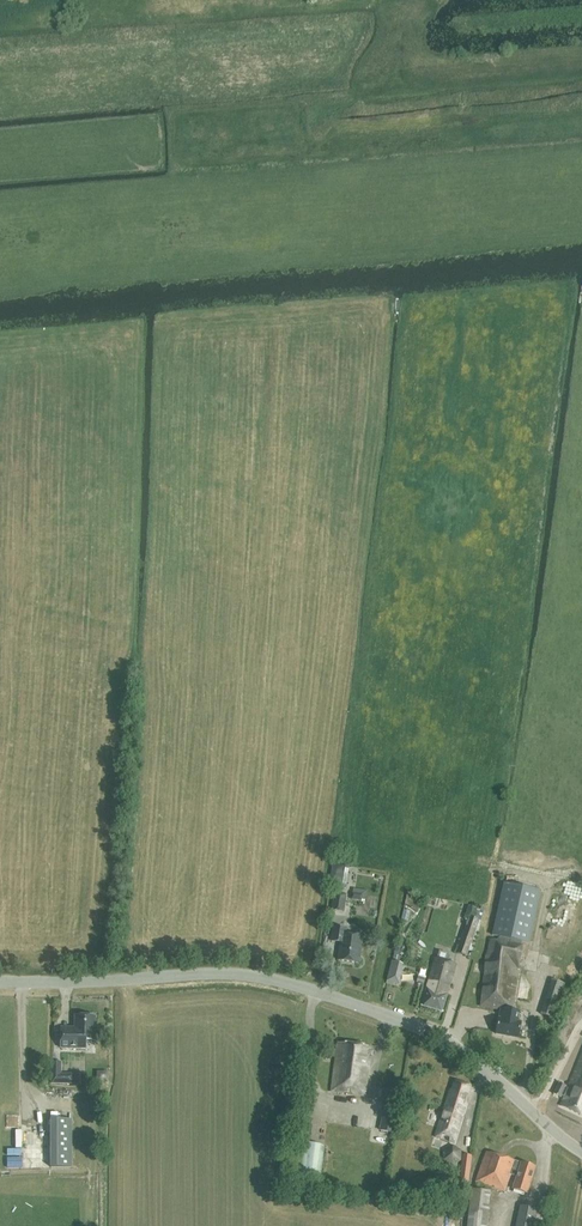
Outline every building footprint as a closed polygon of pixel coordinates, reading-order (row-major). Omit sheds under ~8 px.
[(349,866),(332,864),(329,885),(346,888),(349,866)] [(558,875),(555,925),(562,926),(561,950),(568,951),(568,944),(581,945),(581,876),(558,875)] [(496,1033),(519,1037),(521,1022),(523,1012),(512,1010),(515,993),(522,946),(521,946),(522,941),(530,943),(541,892),(504,883),(492,934),(500,936),(499,941),(491,939),(487,954),(485,969),(482,1005),(502,1008),(500,1019),(499,1018),(496,1033)] [(362,894),(349,892),(348,899),(361,901),(362,894)] [(343,912),(346,895),(334,893),(332,910),(343,912)] [(470,917),(466,927),(457,951),(467,955),(476,931),(480,921),(470,917)] [(334,926),(331,941),(340,943),(340,946),(338,959),(359,963),(363,936),(345,933),(346,928),(334,926)] [(466,966),(472,967),(474,954),(468,954),(466,966)] [(443,1011),(456,964),(435,958),(422,1005),(443,1011)] [(389,971),(400,974),(403,964),(402,964),(391,962),(389,971)] [(416,982),(423,984),(425,976),(418,974),(416,982)] [(566,983),(552,978),(540,1015),(555,1018),(566,983)] [(95,1040),(96,1016),(75,1015),(75,1030),(61,1029),(61,1046),(87,1046),(87,1040),(95,1040)] [(337,1043),(331,1093),(365,1098),(369,1068),(365,1068),(368,1047),(337,1043)] [(561,1105),(581,1114),(581,1056),(561,1105)] [(50,1084),(78,1084),(78,1075),(60,1075),(60,1062),(50,1062),(50,1084)] [(471,1085),(455,1080),(452,1088),(450,1089),(435,1137),(440,1139),(443,1135),(450,1137),(450,1142),(454,1143),(467,1103),(465,1103),(471,1085)] [(393,1133),(400,1090),(385,1087),(383,1100),(384,1100),(379,1131),(393,1133)] [(71,1120),(50,1120),(50,1167),(71,1167),(71,1120)] [(321,1145),(301,1143),(296,1178),(317,1181),(321,1145)] [(443,1160),(452,1165),(461,1160),(462,1150),(452,1145),(443,1150),(443,1160)] [(486,1151),(476,1181),(505,1191),(511,1174),(517,1176),(513,1189),(527,1193),(535,1167),(521,1163),(515,1161),(486,1151)] [(463,1210),(472,1156),(463,1155),(458,1186),(463,1187),(462,1195),(454,1194),(452,1208),(463,1210)] [(467,1225),(486,1225),(490,1191),(471,1189),(467,1225)] [(537,1209),(521,1205),(516,1225),(533,1225),(537,1209)]
